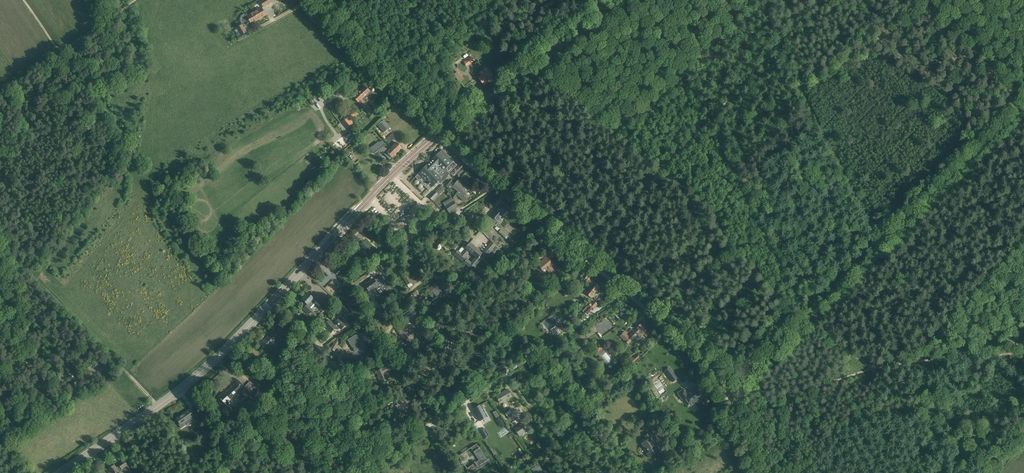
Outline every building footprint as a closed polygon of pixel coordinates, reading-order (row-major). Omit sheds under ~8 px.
[(266,15),(262,8),(254,12),(259,20),(266,15)] [(242,20),(243,21),(244,23),(249,20),(251,24),(259,20),(254,12),(251,14),(250,13),(245,16),(244,16),(244,17),(243,18),(242,19),(242,20)] [(247,33),(243,25),(242,25),(239,27),(237,28),(239,32),(237,34),(239,38),(247,33)] [(463,63),(466,67),(475,61),(472,56),(463,63)] [(488,70),(478,78),(484,85),(494,78),(488,70)] [(460,82),(463,79),(457,72),(454,75),(460,82)] [(371,116),(375,113),(362,99),(370,91),(366,87),(353,98),(358,103),(364,108),(371,116)] [(352,122),(356,118),(360,114),(356,108),(343,118),(346,121),(343,124),(349,131),(355,126),(352,122)] [(384,120),(378,125),(384,133),(390,128),(384,120)] [(393,133),(385,140),(388,144),(396,137),(393,133)] [(384,147),(386,145),(384,142),(382,143),(381,141),(372,148),(371,148),(375,154),(379,151),(384,147)] [(392,148),(397,153),(402,148),(399,145),(398,144),(397,142),(392,148)] [(389,159),(391,157),(392,158),(397,153),(392,148),(389,150),(386,148),(384,147),(379,151),(381,152),(384,153),(386,154),(388,156),(389,159)] [(454,161),(453,161),(448,156),(442,150),(433,159),(431,161),(430,162),(429,163),(427,165),(415,177),(429,190),(438,181),(441,184),(444,181),(448,176),(450,173),(457,165),(453,162),(454,161)] [(456,194),(464,201),(468,197),(465,194),(469,189),(467,187),(466,187),(458,181),(455,184),(452,181),(447,187),(451,190),(453,187),(458,192),(456,194)] [(442,185),(435,191),(439,195),(445,188),(442,185)] [(435,191),(429,198),(433,202),(439,195),(435,191)] [(446,201),(443,203),(445,207),(448,212),(452,209),(457,206),(453,201),(448,205),(446,201)] [(505,216),(508,213),(508,211),(507,211),(508,210),(501,204),(491,216),(492,216),(489,219),(491,221),(489,224),(493,226),(497,221),(498,221),(503,215),(504,216),(505,216)] [(369,259),(364,255),(367,252),(369,255),(372,252),(363,242),(360,245),(365,250),(362,252),(358,248),(355,251),(366,262),(369,259)] [(491,242),(486,248),(491,252),(495,246),(491,242)] [(477,249),(474,246),(470,243),(467,246),(465,245),(464,247),(463,246),(459,251),(458,250),(457,251),(455,250),(453,253),(452,254),(463,263),(467,258),(466,257),(470,252),(473,254),(477,249)] [(484,253),(483,254),(486,257),(491,252),(486,248),(483,252),(484,253)] [(467,259),(464,263),(473,270),(476,266),(482,259),(480,257),(483,254),(479,250),(477,249),(473,254),(476,256),(471,262),(467,259)] [(553,264),(546,256),(540,261),(542,263),(538,265),(544,272),(547,269),(555,279),(559,276),(559,275),(562,272),(559,268),(555,271),(551,266),(553,264)] [(345,277),(348,281),(354,276),(351,272),(345,277)] [(413,284),(419,281),(416,274),(411,277),(410,275),(408,276),(404,278),(407,285),(409,287),(413,285),(413,284)] [(383,293),(389,289),(385,283),(380,276),(376,279),(375,280),(374,279),(365,285),(370,292),(378,286),(383,293)] [(585,293),(591,298),(596,292),(596,293),(598,292),(600,290),(600,288),(599,288),(600,287),(587,276),(584,280),(591,286),(585,293)] [(432,299),(440,293),(441,295),(444,293),(439,287),(443,284),(440,280),(427,290),(431,295),(430,296),(432,299)] [(420,298),(416,292),(406,298),(409,303),(413,301),(413,302),(420,298)] [(303,309),(306,311),(309,314),(312,310),(310,308),(317,301),(308,293),(305,296),(306,297),(303,300),(307,304),(303,309)] [(351,307),(356,303),(350,296),(345,300),(349,304),(348,305),(351,309),(353,309),(351,307)] [(325,309),(330,305),(323,298),(319,303),(325,309)] [(370,301),(366,304),(370,311),(374,309),(370,301)] [(583,311),(587,315),(598,305),(593,301),(588,307),(587,306),(583,311)] [(351,309),(348,305),(347,306),(346,304),(341,308),(347,315),(351,311),(351,310),(351,309)] [(420,312),(427,323),(431,320),(433,315),(435,313),(430,305),(420,312)] [(407,313),(410,317),(417,313),(415,309),(407,313)] [(338,326),(340,327),(341,329),(346,325),(340,318),(335,323),(336,324),(335,326),(336,328),(338,326)] [(336,328),(335,326),(329,320),(324,325),(331,332),(336,328)] [(395,323),(393,320),(381,327),(383,330),(395,323)] [(400,322),(401,325),(395,328),(398,332),(397,332),(398,334),(399,334),(402,340),(404,339),(406,342),(417,335),(412,327),(413,326),(409,320),(406,322),(404,320),(400,322)] [(437,323),(437,324),(436,322),(430,325),(436,335),(437,337),(443,333),(437,323)] [(651,332),(641,323),(637,328),(629,337),(624,332),(620,336),(628,344),(640,331),(646,337),(651,332)] [(556,326),(550,330),(555,337),(559,333),(560,334),(564,330),(560,325),(557,327),(556,326)] [(288,333),(286,331),(281,326),(275,332),(273,330),(268,335),(269,336),(261,344),(266,350),(279,336),(280,337),(283,334),(285,336),(288,333)] [(364,346),(356,335),(348,340),(355,352),(364,346)] [(334,351),(340,343),(336,340),(331,349),(334,351)] [(595,351),(597,353),(606,345),(604,343),(595,351)] [(268,353),(264,357),(269,361),(272,357),(268,353)] [(609,364),(612,360),(605,353),(602,356),(609,364)] [(639,353),(629,362),(631,365),(642,355),(639,353)] [(378,377),(381,383),(389,380),(387,377),(386,377),(384,373),(394,369),(392,365),(377,371),(379,376),(378,377)] [(677,379),(670,367),(664,371),(672,382),(677,379)] [(245,387),(242,384),(238,380),(234,384),(235,385),(232,388),(231,389),(231,388),(231,389),(230,390),(229,390),(229,391),(228,391),(225,394),(224,393),(219,397),(221,399),(220,399),(222,401),(222,400),(227,405),(232,401),(230,400),(240,390),(241,391),(245,387)] [(81,387),(78,383),(77,381),(72,384),(69,387),(71,391),(70,392),(72,396),(77,392),(76,390),(81,387)] [(256,389),(251,394),(254,397),(259,392),(256,389)] [(686,398),(690,404),(694,402),(695,404),(699,400),(697,397),(699,396),(694,389),(690,391),(691,392),(688,395),(684,389),(678,393),(683,400),(686,398)] [(500,403),(512,397),(508,390),(507,390),(508,391),(507,391),(504,393),(503,392),(496,396),(500,403)] [(408,402),(405,398),(399,402),(400,403),(396,406),(402,416),(408,412),(406,408),(408,407),(406,404),(408,402)] [(565,408),(569,413),(577,408),(573,403),(565,408)] [(481,405),(473,409),(480,421),(488,417),(481,405)] [(179,424),(181,428),(186,425),(184,422),(193,416),(189,410),(183,414),(183,415),(180,417),(180,416),(177,419),(180,423),(179,424)] [(198,413),(194,415),(199,422),(202,419),(198,413)] [(519,436),(528,430),(523,424),(515,429),(519,436)] [(480,432),(484,439),(487,437),(489,436),(487,433),(485,429),(480,432)] [(653,444),(656,442),(650,433),(645,436),(647,440),(641,443),(648,453),(646,454),(649,457),(653,455),(652,454),(654,453),(654,454),(658,451),(654,446),(653,444)] [(489,462),(477,444),(471,448),(479,460),(476,462),(475,461),(474,462),(475,463),(466,469),(468,472),(469,472),(470,472),(473,472),(489,462)] [(463,453),(458,456),(462,462),(467,458),(463,453)] [(122,469),(128,465),(124,460),(118,464),(120,466),(117,468),(115,465),(109,469),(112,472),(117,472),(119,471),(119,472),(120,472),(122,471),(123,470),(122,469)]
